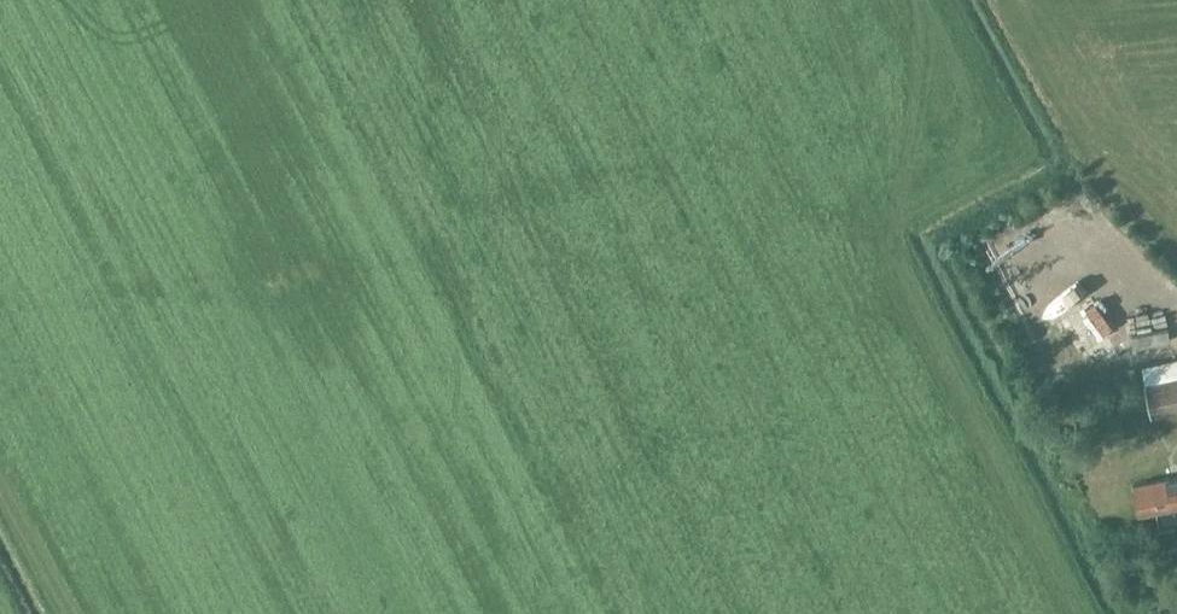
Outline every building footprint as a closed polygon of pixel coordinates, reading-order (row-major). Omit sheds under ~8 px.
[(1143,367),(1152,414),(1176,409),(1176,360),(1143,367)] [(1135,484),(1140,511),(1176,504),(1176,477),(1135,484)]
